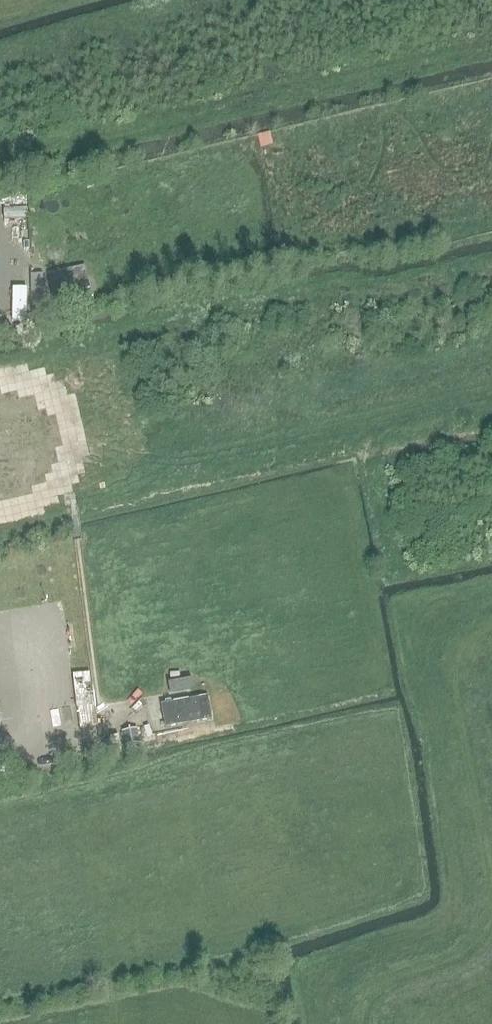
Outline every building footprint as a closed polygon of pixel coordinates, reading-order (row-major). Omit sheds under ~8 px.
[(34,302),(45,301),(44,273),(32,274),(34,302)] [(87,281),(58,287),(62,307),(91,301),(87,281)] [(77,723),(97,722),(95,670),(75,671),(77,723)] [(162,698),(163,722),(212,720),(211,696),(162,698)] [(145,741),(142,727),(122,731),(124,745),(145,741)]
